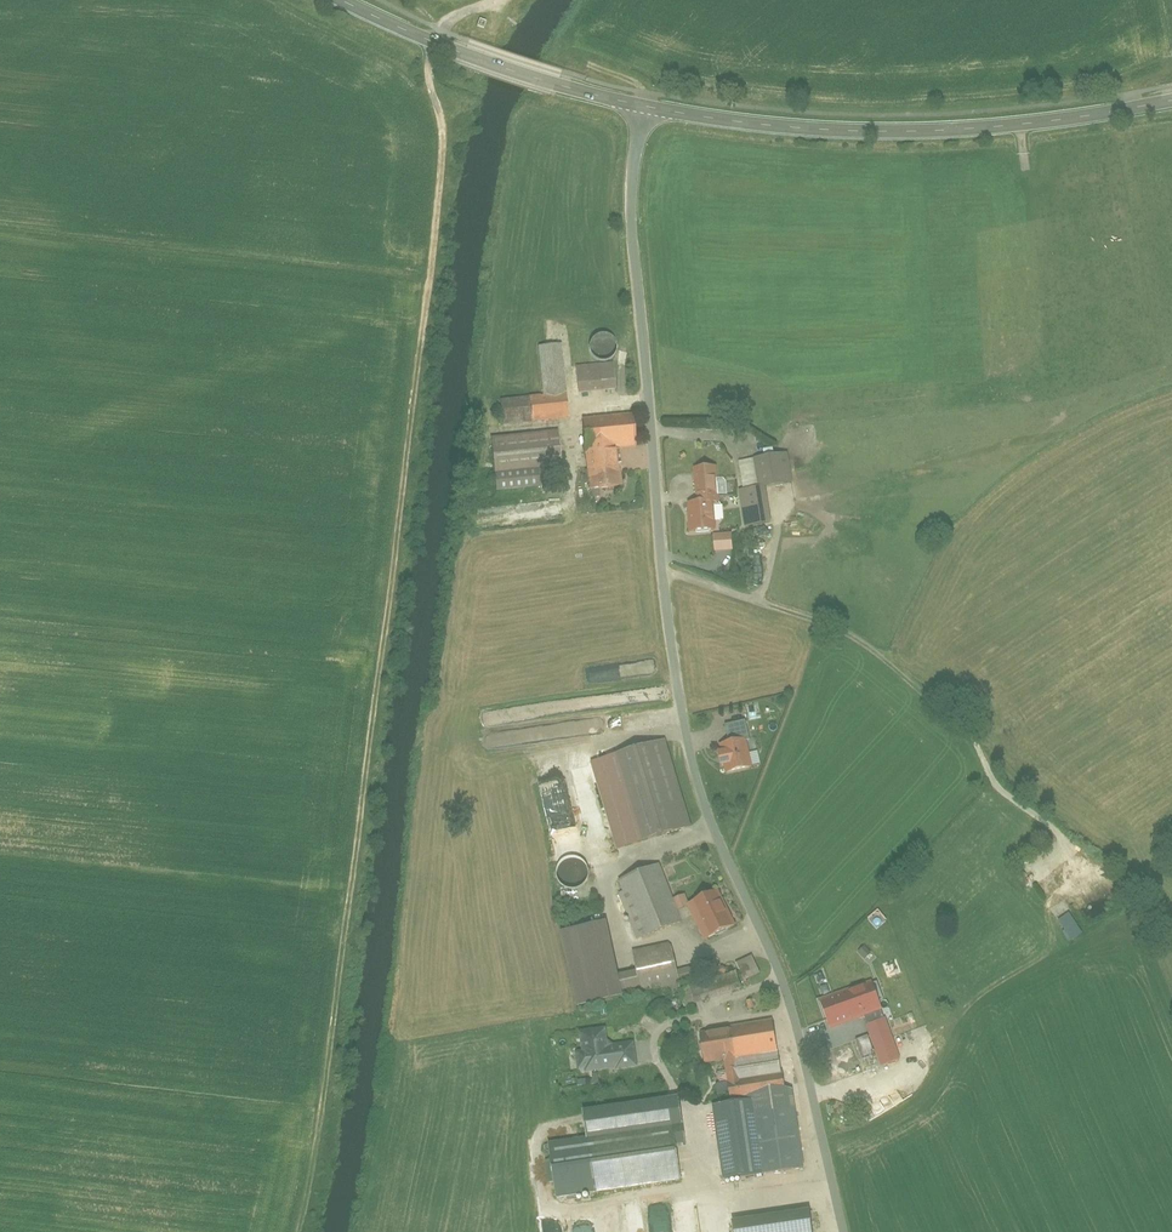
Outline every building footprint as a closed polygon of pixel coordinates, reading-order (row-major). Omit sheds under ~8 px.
[(499,397),(501,419),(566,414),(562,361),(560,342),(537,344),(541,394),(499,397)] [(611,362),(576,364),(578,391),(613,388),(611,362)] [(584,422),(592,496),(625,492),(621,454),(640,452),(636,417),(584,422)] [(550,432),(493,436),(496,471),(553,467),(550,432)] [(740,506),(743,529),(766,527),(761,484),(783,481),(781,453),(741,457),(743,486),(721,488),(722,508),(740,506)] [(686,501),(688,531),(712,530),(710,503),(718,503),(716,476),(694,477),(695,501),(686,501)] [(711,537),(712,553),(729,553),(729,536),(711,537)] [(742,724),(723,728),(725,742),(743,739),(743,741),(746,740),(742,724)] [(718,744),(725,775),(749,770),(743,741),(743,739),(725,742),(718,744)] [(692,828),(665,745),(619,759),(642,829),(628,833),(632,847),(692,828)] [(586,870),(586,868),(586,865),(585,862),(584,860),(582,857),(577,855),(575,854),(571,854),(569,854),(566,855),(562,858),(559,863),(558,867),(558,869),(559,874),(560,876),(562,878),(565,880),(567,881),(570,882),(573,882),(575,882),(578,881),(580,880),(583,877),(585,873),(586,870)] [(624,883),(643,938),(685,923),(666,868),(624,883)] [(693,905),(711,942),(735,931),(718,893),(693,905)] [(1066,941),(1079,934),(1066,912),(1054,920),(1066,941)] [(604,921),(563,930),(579,1000),(619,991),(604,921)] [(669,940),(635,950),(646,989),(689,976),(685,962),(676,965),(669,940)] [(856,951),(863,958),(868,953),(861,946),(856,951)] [(680,989),(686,1007),(741,988),(738,980),(758,973),(752,953),(726,962),(729,972),(680,989)] [(882,1062),(902,1054),(874,977),(822,996),(832,1023),(862,1012),(869,1034),(823,1050),(834,1080),(869,1068),(863,1052),(876,1047),(882,1062)] [(721,1175),(802,1167),(796,1104),(752,1109),(750,1095),(783,1091),(776,1020),(699,1028),(702,1059),(724,1057),(726,1076),(717,1077),(720,1101),(714,1101),(721,1175)] [(567,1057),(568,1076),(634,1071),(631,1043),(606,1045),(605,1032),(578,1034),(580,1056),(567,1057)] [(665,1103),(578,1117),(583,1143),(669,1129),(665,1103)] [(666,1135),(584,1147),(590,1192),(673,1181),(666,1135)] [(679,1231),(700,1231),(696,1201),(675,1203),(679,1231)] [(726,1219),(727,1231),(810,1231),(808,1211),(726,1219)]
